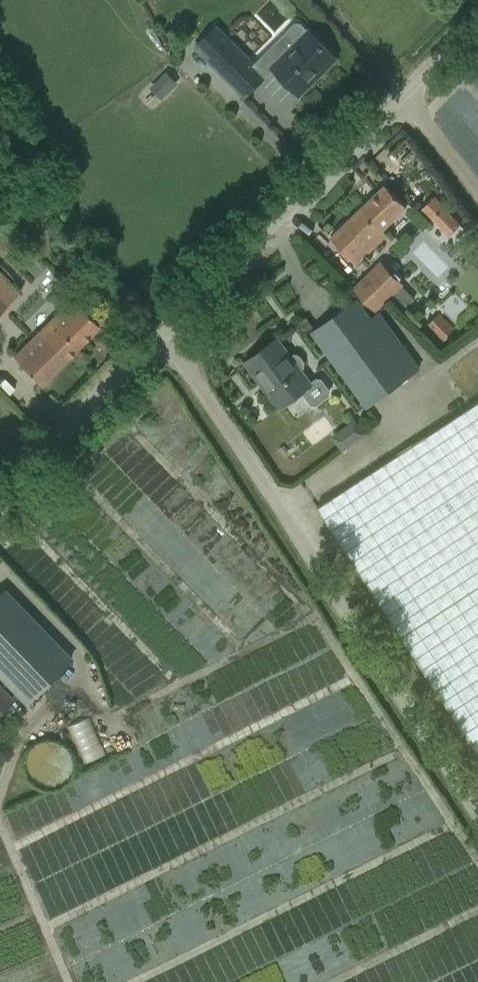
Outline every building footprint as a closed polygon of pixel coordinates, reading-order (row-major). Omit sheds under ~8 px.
[(272,67),(299,94),(312,82),(309,78),(332,55),(300,23),(294,23),(287,30),(287,36),(295,44),(272,67)] [(213,25),(193,45),(245,96),(264,76),(213,25)] [(357,263),(386,234),(382,230),(406,207),(385,185),(331,237),(357,263)] [(435,195),(420,209),(430,220),(431,219),(448,236),(461,224),(445,207),(446,206),(435,195)] [(402,286),(403,285),(381,264),(354,289),(376,311),(391,296),(402,286)] [(18,294),(4,280),(0,277),(0,312),(18,294)] [(402,286),(391,296),(404,309),(415,299),(402,286)] [(420,368),(379,313),(371,319),(357,299),(312,333),(366,407),(420,368)] [(13,357),(40,385),(98,326),(77,304),(58,323),(52,318),(13,357)] [(439,313),(426,326),(441,341),(454,328),(439,313)] [(458,316),(451,322),(467,337),(473,331),(458,316)] [(304,367),(304,361),(299,355),(294,354),(290,357),(277,338),(245,362),(261,383),(265,380),(284,405),(303,391),(312,404),(316,404),(328,395),(329,391),(321,380),(317,379),(310,384),(301,371),(304,367)] [(384,463),(317,507),(477,754),(477,402),(384,463)] [(354,420),(342,429),(353,443),(364,434),(354,420)] [(48,571),(65,553),(49,538),(33,556),(48,571)] [(18,604),(4,589),(0,594),(0,677),(25,703),(71,659),(18,604)] [(12,701),(0,688),(0,712),(12,701)] [(116,716),(94,720),(101,758),(123,754),(116,716)] [(159,729),(143,732),(145,746),(161,744),(159,729)] [(99,751),(59,736),(45,773),(84,788),(99,751)]
